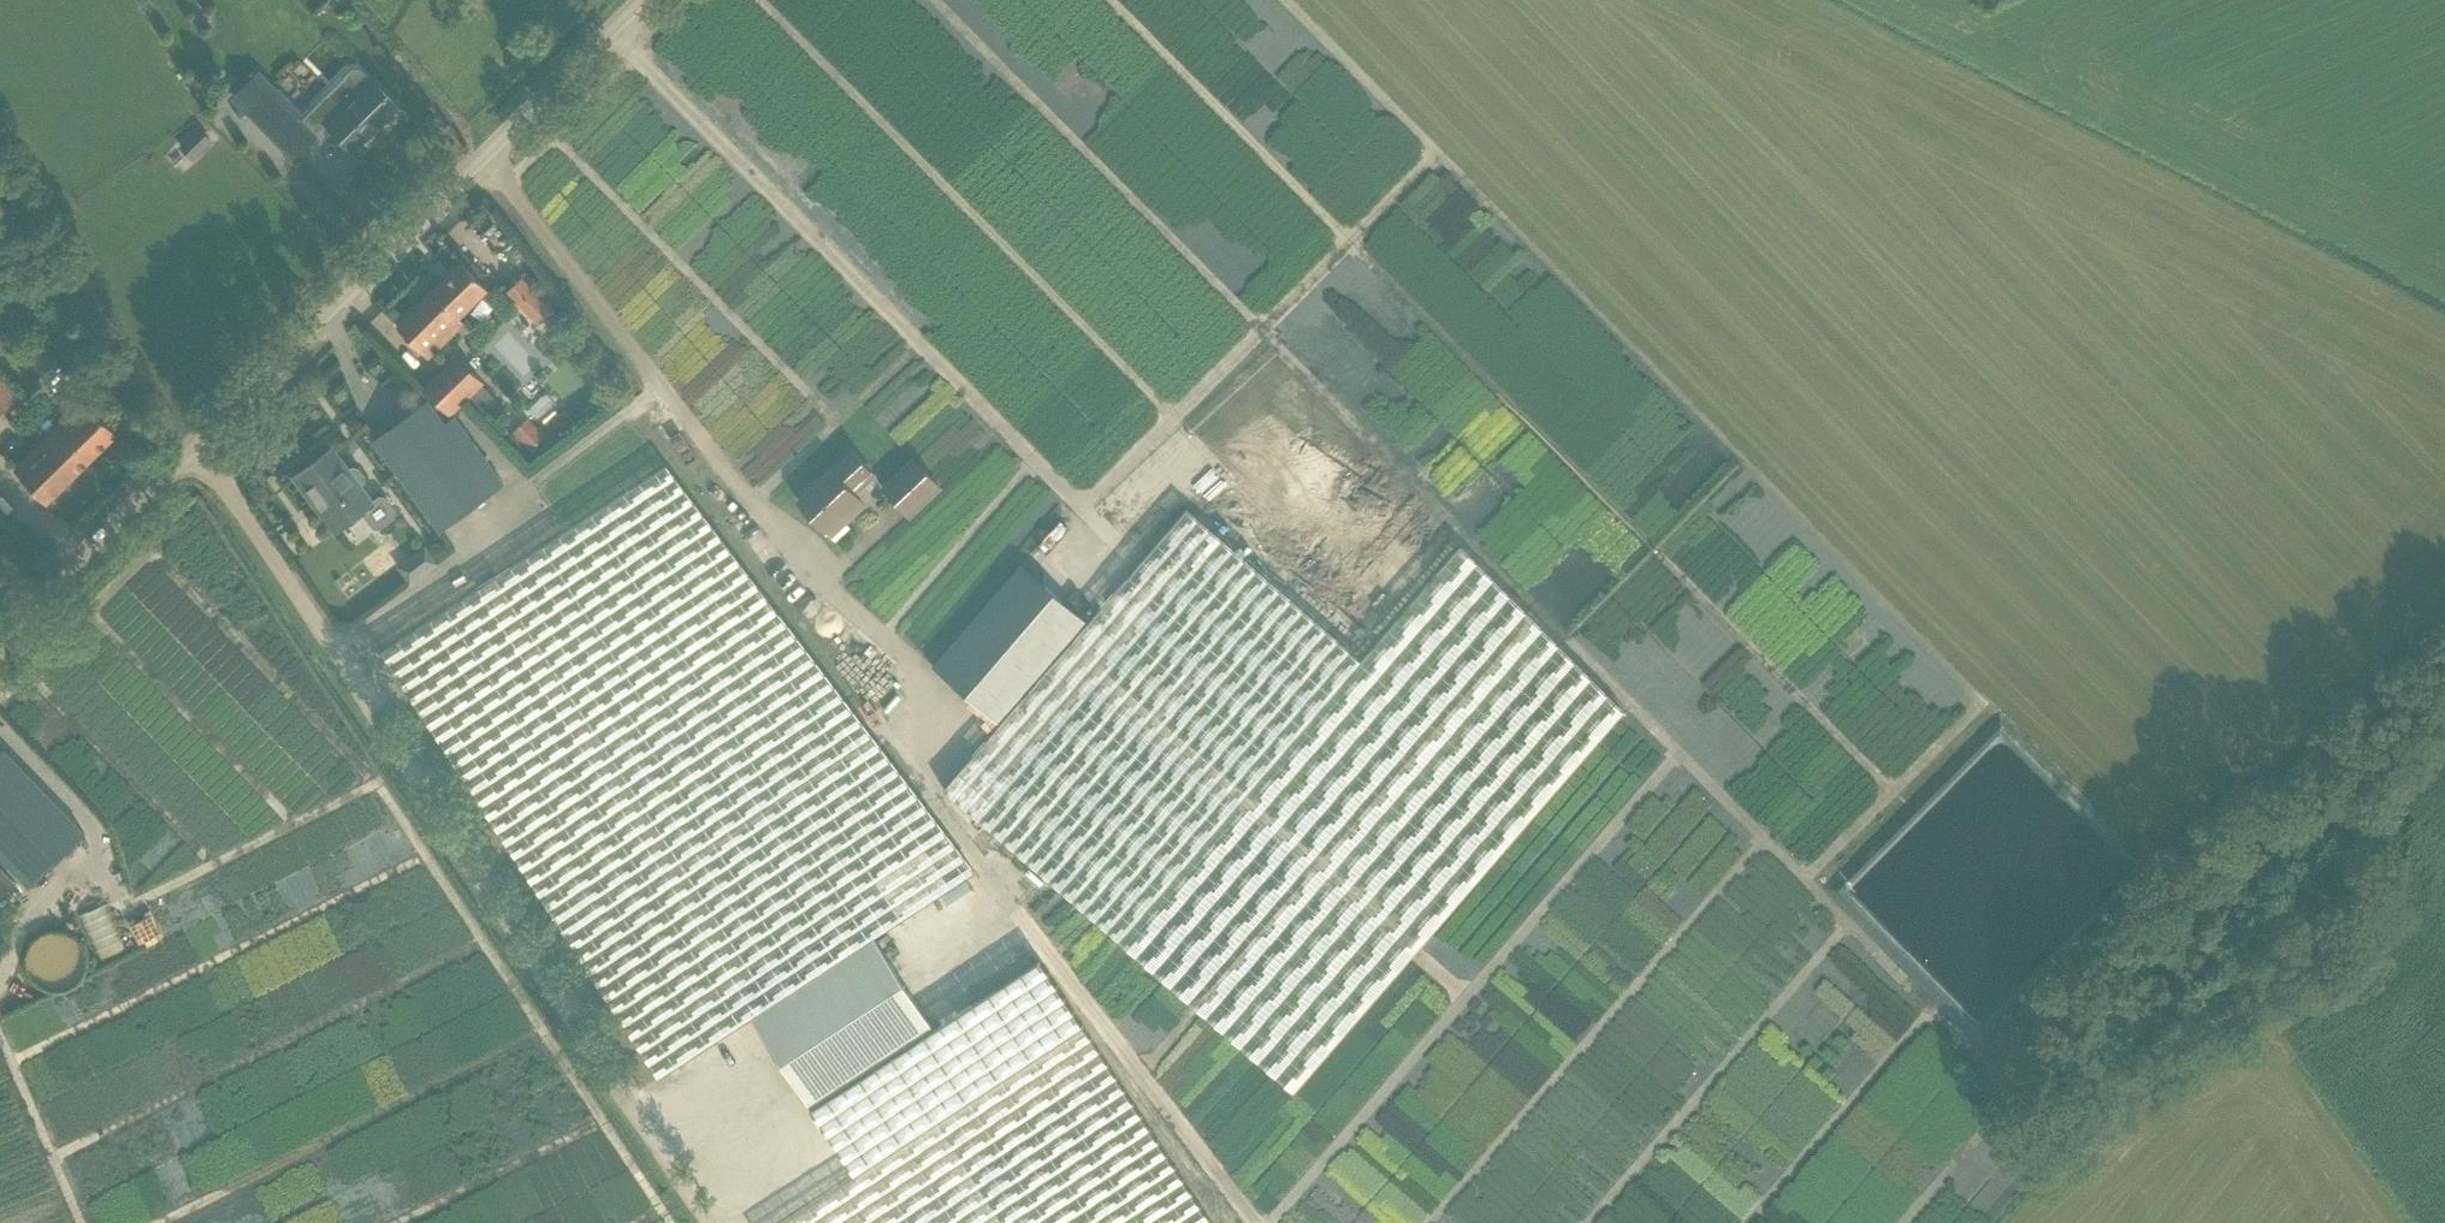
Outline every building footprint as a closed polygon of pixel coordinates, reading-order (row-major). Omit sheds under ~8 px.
[(326,122),(359,154),(375,139),(371,135),(399,107),(360,68),(353,68),(344,77),(344,84),(354,94),(326,122)] [(255,71),(232,95),(293,156),(317,133),(255,71)] [(428,358),(464,323),(459,317),(488,290),(462,263),(397,326),(428,358)] [(522,275),(504,292),(516,306),(517,304),(537,325),(553,310),(534,290),(535,289),(522,275)] [(483,384),(457,358),(425,388),(451,415),(470,397),(483,384)] [(20,395),(3,378),(0,375),(0,414),(20,395)] [(483,384),(470,397),(485,412),(498,400),(483,384)] [(504,483),(455,417),(445,424),(429,401),(374,441),(440,530),(504,483)] [(15,470),(46,503),(117,433),(91,407),(68,429),(62,423),(15,470)] [(527,417),(512,433),(530,451),(546,436),(527,417)] [(550,420),(542,429),(560,447),(568,438),(550,420)] [(365,483),(365,475),(359,467),(353,466),(348,470),(332,448),(294,476),(313,502),(318,498),(340,528),(363,511),(374,526),(379,527),(394,516),(395,511),(385,498),(380,497),(372,503),(360,486),(365,483)] [(816,484),(798,501),(825,530),(834,540),(849,527),(845,523),(862,506),(849,491),(870,473),(852,452),(832,470),(831,469),(816,484)] [(914,456),(880,488),(908,518),(942,487),(914,456)] [(873,937),(973,871),(665,465),(461,598),(380,651),(659,1077),(752,1017),(810,1106),(932,1026),(873,937)] [(1005,728),(1001,724),(941,789),(1117,939),(1293,1092),(1623,712),(1459,546),(1360,660),(1186,508),(1124,580),(1087,622),(1090,625),(1093,627),(1005,728)] [(425,546),(411,556),(423,574),(437,563),(425,546)] [(1090,625),(1087,622),(1019,564),(932,666),(1001,724),(1005,728),(1093,627),(1090,625)] [(57,727),(77,706),(58,688),(38,709),(57,727)] [(20,767),(4,750),(0,754),(0,857),(29,887),(84,833),(20,767)] [(13,883),(0,869),(0,896),(13,883)] [(138,901),(112,907),(121,953),(147,948),(138,901)] [(191,918),(170,921),(173,938),(193,936),(191,918)] [(118,944),(70,926),(53,970),(100,989),(118,944)] [(771,1222),(1207,1222),(1036,960),(810,1106),(852,1171),(771,1222)]
